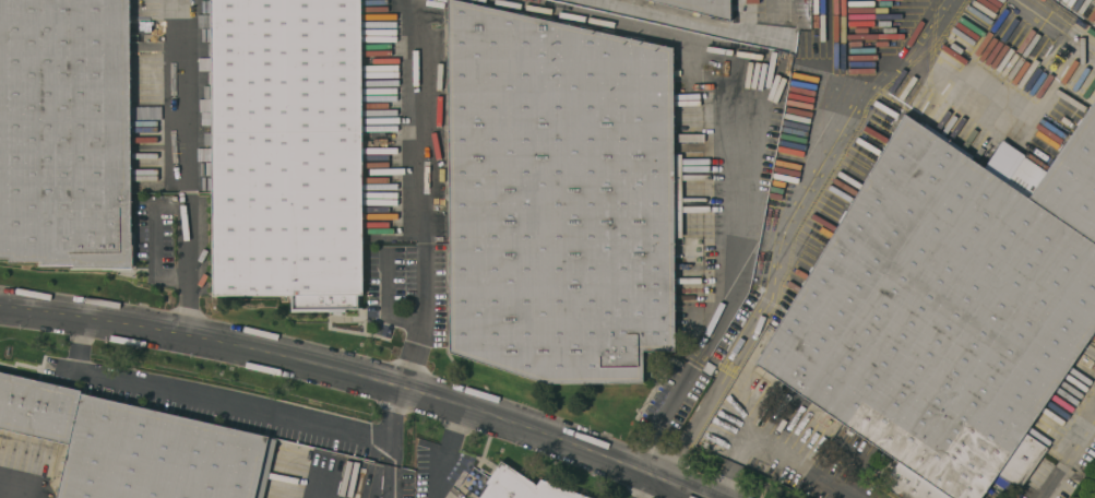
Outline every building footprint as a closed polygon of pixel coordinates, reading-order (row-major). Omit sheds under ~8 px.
[(11,258),(0,258),(0,0),(132,0),(133,268),(76,268),(76,264),(44,264),(44,261),(11,261),(11,258)] [(215,295),(215,0),(364,0),(364,295),(358,295),(358,313),(294,313),(294,295),(215,295)] [(453,355),(452,0),(467,0),(676,46),(678,351),(645,351),(645,383),(547,384),(453,355)] [(731,26),(628,0),(731,0),(731,26)] [(1047,171),(1094,101),(1094,339),(1029,436),(1050,450),(1022,491),(1001,477),(987,497),(901,497),(885,487),(901,464),(755,366),(907,112),(1009,181),(1025,156),(1047,171)] [(71,447),(0,430),(0,373),(88,392),(87,396),(279,440),(267,497),(59,497),(71,447)] [(541,482),(586,497),(483,497),(490,487),(487,485),(502,463),(537,488),(541,482)]
